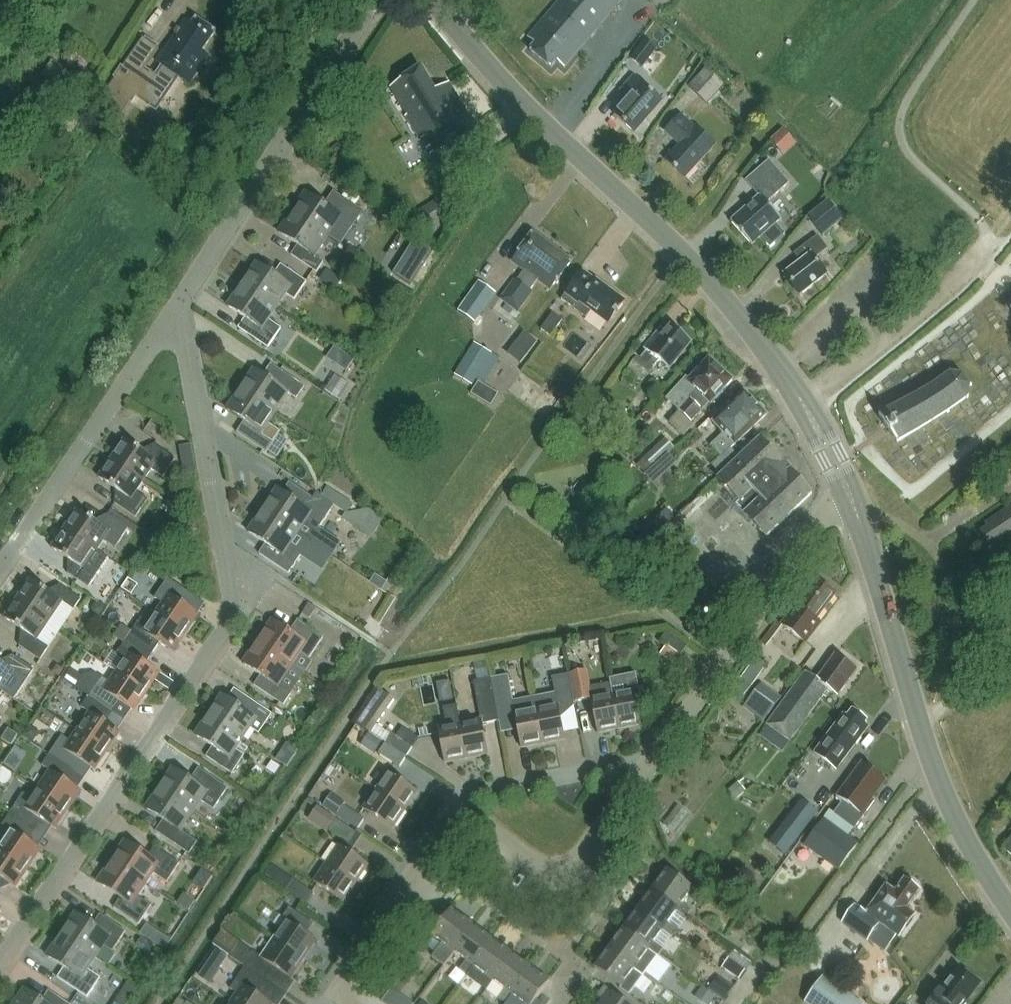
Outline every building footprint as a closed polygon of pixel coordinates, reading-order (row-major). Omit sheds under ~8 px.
[(528,37),(536,43),(530,49),(551,67),(556,61),(564,67),(621,0),(560,0),(528,37)] [(157,63),(162,66),(155,76),(145,69),(159,49),(142,38),(100,102),(121,116),(135,95),(158,111),(180,78),(188,84),(205,57),(200,54),(214,32),(195,20),(192,25),(186,20),(157,63)] [(657,48),(645,39),(630,59),(643,68),(657,48)] [(436,94),(421,68),(391,88),(408,115),(406,117),(430,154),(430,155),(475,126),(451,83),(436,94)] [(724,87),(706,70),(689,88),(707,105),(724,87)] [(635,133),(663,101),(634,75),(620,91),(628,99),(614,114),(635,133)] [(230,96),(221,110),(226,113),(239,94),(230,88),(226,93),(230,96)] [(685,178),(717,144),(683,113),(666,131),(679,144),(665,160),(685,178)] [(14,125),(3,117),(0,121),(0,127),(8,133),(14,125)] [(783,130),(771,141),(779,150),(791,139),(783,130)] [(338,157),(346,152),(340,143),(332,148),(338,157)] [(37,172),(47,158),(37,150),(26,164),(37,172)] [(744,177),(760,194),(730,221),(752,246),(782,220),(767,203),(789,183),(766,158),(744,177)] [(295,212),(329,235),(341,217),(354,226),(363,212),(334,192),(325,206),(305,192),(298,203),(300,204),(295,212)] [(823,236),(843,220),(828,202),(808,218),(823,236)] [(429,205),(416,213),(430,235),(452,221),(440,203),(431,208),(429,205)] [(314,256),(329,235),(295,212),(287,224),(285,222),(278,232),(298,246),(291,256),(317,273),(323,263),(314,256)] [(554,288),(573,260),(534,232),(514,260),(526,268),(515,281),(514,280),(501,301),(520,313),(533,292),(531,291),(540,278),(554,288)] [(782,273),(784,275),(800,296),(828,275),(816,259),(828,249),(817,235),(794,253),(799,260),(782,273)] [(415,241),(394,274),(410,284),(431,251),(415,241)] [(242,285),(276,308),(285,294),(294,300),(306,282),(281,265),(274,275),(257,264),(242,285)] [(583,270),(561,300),(586,317),(590,311),(610,325),(627,301),(583,270)] [(323,282),(335,291),(342,281),(330,272),(323,282)] [(478,281),(457,311),(474,323),(495,293),(478,281)] [(268,320),(276,308),(242,285),(228,307),(245,319),(238,328),(268,348),(281,329),(268,320)] [(513,310),(506,305),(503,310),(510,314),(513,310)] [(552,313),(539,330),(549,337),(562,320),(552,313)] [(644,349),(647,352),(642,359),(639,356),(627,370),(642,382),(659,361),(669,370),(691,343),(670,327),(665,333),(660,330),(644,349)] [(522,360),(539,339),(526,328),(509,349),(522,360)] [(475,343),(455,374),(472,385),(492,354),(475,343)] [(708,357),(687,380),(685,378),(666,400),(691,423),(708,404),(710,406),(734,380),(708,357)] [(241,390),(274,413),(287,393),(297,399),(304,387),(278,370),(271,381),(254,370),(241,390)] [(897,443),(926,428),(966,400),(969,387),(963,376),(950,373),(934,385),(906,402),(878,416),(897,443)] [(472,394),(491,406),(498,394),(479,382),(472,394)] [(267,423),(274,413),(241,390),(227,410),(244,422),(237,433),(266,453),(280,432),(267,423)] [(710,446),(721,458),(712,467),(720,475),(739,457),(731,449),(733,447),(735,448),(769,416),(745,390),(711,422),(722,435),(710,446)] [(153,438),(159,429),(151,423),(144,432),(153,438)] [(644,457),(653,468),(674,448),(665,438),(644,457)] [(111,459),(144,480),(151,469),(163,477),(175,459),(154,445),(147,455),(124,439),(111,459)] [(811,496),(759,440),(717,480),(738,503),(735,506),(766,538),(811,496)] [(180,447),(182,460),(193,458),(191,445),(180,447)] [(136,492),(144,480),(111,459),(98,478),(121,493),(115,504),(136,518),(148,499),(136,492)] [(322,498),(333,505),(340,495),(328,488),(322,498)] [(277,489),(263,511),(296,533),(309,542),(317,530),(318,530),(331,511),(301,491),(294,500),(277,489)] [(1010,540),(1010,507),(985,524),(987,528),(980,533),(990,549),(998,544),(1000,547),(1010,540)] [(346,513),(342,519),(370,539),(384,521),(369,509),(347,514),(346,513)] [(77,510),(64,529),(96,551),(103,540),(115,548),(128,529),(107,515),(100,525),(77,510)] [(667,510),(642,533),(650,542),(676,518),(667,510)] [(296,533),(263,511),(248,533),(265,544),(259,554),(288,574),(301,554),(288,546),(296,533)] [(674,522),(662,534),(668,540),(681,528),(674,522)] [(84,569),(96,551),(64,529),(51,548),(74,563),(67,574),(88,588),(96,577),(84,569)] [(370,583),(381,590),(387,582),(375,575),(370,583)] [(162,603),(156,613),(186,634),(199,614),(185,605),(192,595),(168,578),(154,598),(162,603)] [(30,580),(16,600),(49,622),(62,602),(74,610),(81,599),(60,585),(53,595),(30,580)] [(815,580),(781,626),(806,645),(820,626),(815,622),(835,595),(815,580)] [(37,639),(49,622),(16,600),(4,618),(27,634),(19,646),(40,660),(49,647),(37,639)] [(105,609),(95,603),(92,608),(93,614),(99,618),(105,609)] [(309,604),(303,614),(310,619),(317,609),(309,604)] [(121,624),(117,630),(153,654),(160,643),(173,653),(186,634),(156,613),(149,623),(141,618),(132,631),(121,624)] [(258,643),(291,665),(299,653),(309,659),(323,638),(297,621),(290,632),(272,621),(258,643)] [(368,633),(378,640),(383,632),(373,625),(368,633)] [(113,636),(124,643),(115,656),(123,661),(116,672),(147,692),(160,673),(146,664),(153,654),(117,630),(113,636)] [(683,656),(689,647),(668,631),(661,641),(683,656)] [(277,686),(291,665),(258,643),(243,664),(260,676),(254,686),(283,705),(290,695),(277,686)] [(837,697),(856,670),(835,654),(817,679),(805,671),(766,725),(790,743),(828,690),(837,697)] [(2,691),(9,681),(20,689),(34,669),(13,655),(6,665),(0,662),(0,689),(2,691)] [(767,665),(756,657),(740,679),(751,687),(767,665)] [(474,663),(475,671),(487,669),(486,661),(474,663)] [(55,668),(52,672),(60,677),(64,669),(61,667),(55,668)] [(570,672),(575,698),(589,695),(584,669),(570,672)] [(147,692),(116,672),(110,681),(103,691),(120,702),(134,711),(147,692)] [(565,740),(560,716),(574,705),(568,674),(553,677),(558,705),(536,709),(543,744),(565,740)] [(612,695),(619,729),(641,725),(635,691),(639,691),(636,674),(609,679),(610,683),(612,695)] [(521,748),(543,744),(536,709),(516,713),(509,675),(491,678),(502,732),(517,729),(521,748)] [(95,676),(85,677),(77,688),(89,696),(100,679),(95,676)] [(488,754),(482,724),(499,721),(490,678),(474,681),(481,720),(460,724),(459,724),(466,759),(488,754)] [(743,709),(763,723),(782,696),(763,682),(743,709)] [(597,733),(619,729),(612,695),(610,683),(592,687),(594,698),(591,699),(597,733)] [(362,726),(371,732),(394,699),(385,693),(362,726)] [(89,713),(77,731),(107,751),(120,732),(106,723),(113,712),(89,696),(81,707),(89,713)] [(209,716),(242,738),(249,728),(259,734),(272,714),(246,697),(240,707),(222,696),(209,716)] [(442,708),(446,727),(437,728),(444,763),(466,759),(459,724),(460,724),(456,705),(442,708)] [(814,754),(837,771),(868,728),(864,725),(867,721),(852,709),(848,716),(844,713),(814,754)] [(242,738),(209,716),(195,736),(213,747),(206,757),(231,774),(244,756),(235,750),(242,738)] [(23,736),(33,742),(37,736),(35,730),(30,726),(23,736)] [(384,744),(406,758),(418,739),(402,728),(397,737),(391,733),(384,744)] [(2,739),(12,745),(19,736),(9,729),(2,739)] [(94,770),(107,751),(77,731),(70,741),(62,736),(49,754),(74,771),(81,761),(94,770)] [(383,742),(369,733),(360,746),(374,755),(383,742)] [(399,768),(406,758),(384,744),(378,755),(399,768)] [(50,770),(37,790),(68,810),(81,791),(67,781),(74,771),(49,754),(42,765),(50,770)] [(803,847),(820,859),(839,871),(858,845),(849,837),(825,819),(830,813),(854,830),(874,801),(871,799),(885,781),(862,764),(836,796),(837,797),(835,800),(841,804),(834,814),(830,810),(803,847)] [(173,769),(160,789),(193,811),(200,801),(213,810),(227,789),(198,769),(190,780),(173,769)] [(388,772),(376,791),(405,810),(417,792),(388,772)] [(739,782),(728,791),(736,800),(746,791),(739,782)] [(180,831),(193,811),(160,789),(146,809),(163,820),(156,832),(189,854),(197,843),(180,831)] [(16,803),(9,814),(33,830),(41,819),(55,829),(68,810),(37,790),(24,809),(16,803)] [(405,810),(376,791),(363,809),(392,829),(405,810)] [(331,794),(322,806),(357,830),(364,820),(343,806),(345,804),(331,794)] [(786,855),(819,813),(803,801),(779,832),(789,839),(780,850),(786,855)] [(361,836),(318,806),(308,821),(325,832),(328,829),(343,839),(340,843),(351,851),(361,836)] [(0,845),(0,850),(28,869),(41,849),(27,840),(33,830),(9,814),(2,825),(10,830),(0,845)] [(111,862),(146,885),(154,874),(167,883),(179,864),(154,847),(148,857),(124,841),(111,862)] [(339,846),(326,865),(355,884),(368,866),(339,846)] [(0,850),(0,881),(2,878),(16,888),(28,869),(0,850)] [(138,897),(146,885),(111,862),(97,882),(121,898),(114,908),(139,925),(151,906),(138,897)] [(355,884),(326,865),(314,883),(343,903),(355,884)] [(667,871),(652,891),(687,917),(691,911),(683,905),(694,891),(667,871)] [(287,889),(293,880),(283,873),(276,882),(287,889)] [(307,903),(314,894),(293,880),(287,889),(307,903)] [(895,893),(886,886),(866,912),(857,905),(842,924),(867,943),(881,925),(900,937),(916,916),(908,909),(919,891),(918,890),(916,884),(912,881),(906,881),(904,880),(895,893)] [(652,891),(638,910),(673,936),(677,930),(669,924),(677,914),(685,919),(687,917),(652,891)] [(196,902),(186,895),(179,904),(189,911),(196,902)] [(283,916),(310,929),(315,918),(288,905),(283,916)] [(452,951),(472,924),(452,909),(431,937),(441,944),(431,957),(444,966),(453,954),(454,952),(452,951)] [(638,910),(624,929),(658,955),(663,949),(655,943),(663,933),(671,938),(673,936),(638,910)] [(76,913),(62,935),(95,957),(103,945),(113,951),(125,932),(100,915),(93,925),(76,913)] [(273,939),(304,960),(317,941),(279,916),(274,924),(280,929),(273,939)] [(471,965),(491,938),(472,924),(452,951),(454,952),(453,954),(465,962),(459,970),(467,976),(474,967),(471,965)] [(141,934),(151,941),(157,932),(147,925),(141,934)] [(624,929),(609,949),(644,975),(646,972),(666,986),(672,977),(668,973),(673,965),(658,955),(624,929)] [(95,957),(62,935),(47,957),(64,968),(58,978),(87,998),(100,978),(87,970),(95,957)] [(154,944),(143,937),(137,946),(148,953),(154,944)] [(491,979),(511,953),(491,938),(471,965),(474,967),(467,976),(479,984),(486,990),(492,983),(493,981),(491,979)] [(291,979),(304,960),(273,939),(261,959),(239,944),(230,957),(287,995),(295,982),(291,979)] [(642,978),(644,975),(609,949),(595,969),(621,989),(620,990),(628,996),(634,988),(642,978)] [(217,950),(209,962),(220,969),(228,957),(217,950)] [(530,967),(511,953),(491,979),(493,981),(492,983),(503,991),(498,999),(504,1003),(506,1003),(511,997),(512,996),(510,994),(530,967)] [(728,958),(722,967),(739,979),(745,970),(728,958)] [(982,984),(958,965),(934,996),(928,1003),(967,1003),(982,984)] [(541,994),(550,982),(530,967),(510,994),(512,996),(511,997),(521,1003),(534,1003),(541,994)] [(286,996),(244,968),(230,989),(237,994),(230,1003),(280,1003),(286,996)] [(734,987),(717,976),(708,989),(724,1001),(734,987)] [(824,976),(805,1003),(806,1003),(863,1003),(824,976)] [(608,989),(605,987),(597,997),(601,1000),(598,1003),(629,1003),(608,989)] [(702,987),(694,997),(703,1003),(711,1003),(715,997),(702,987)] [(49,991),(42,1001),(25,989),(15,1003),(68,1003),(49,991)]
